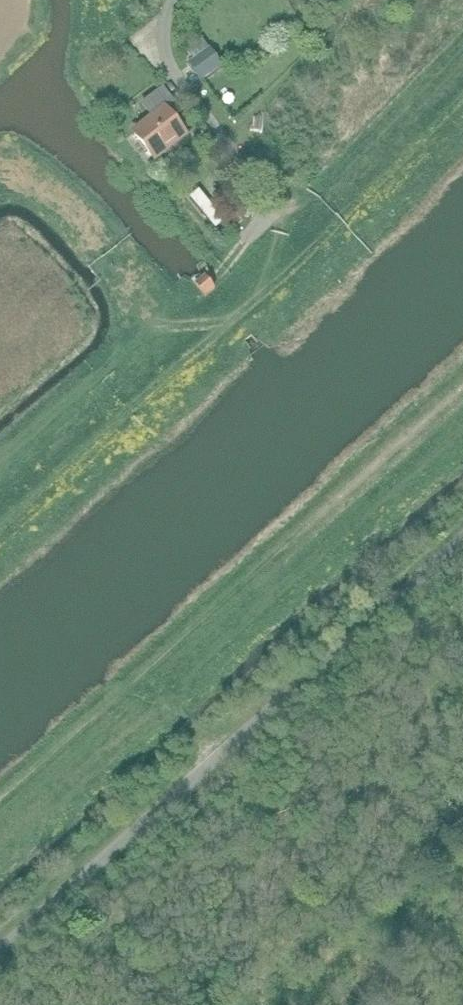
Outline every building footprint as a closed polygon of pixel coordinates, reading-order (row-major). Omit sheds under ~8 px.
[(208,51),(188,67),(202,83),(221,67),(208,51)] [(156,160),(186,136),(165,110),(175,103),(164,89),(143,105),(154,118),(135,133),(156,160)] [(188,198),(215,229),(224,222),(198,190),(188,198)] [(236,211),(242,207),(238,203),(233,207),(236,211)] [(196,285),(205,296),(215,288),(205,277),(196,285)]
